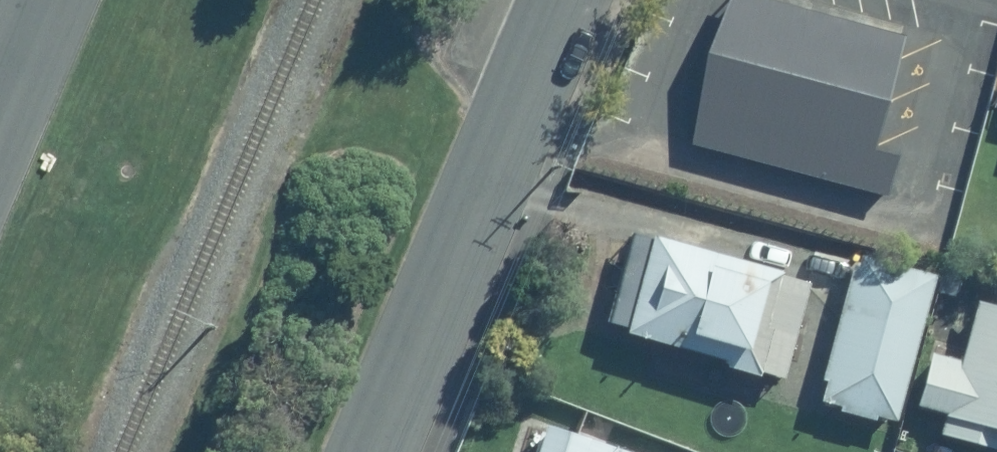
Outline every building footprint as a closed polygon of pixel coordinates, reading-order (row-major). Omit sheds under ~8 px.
[(753,0),(728,0),(688,144),(881,197),(891,159),(874,154),(909,28),(864,16),(860,29),(753,0)] [(806,289),(650,243),(622,338),(725,368),(723,376),(758,386),(760,378),(779,383),(806,289)] [(889,428),(931,278),(859,258),(817,408),(889,428)] [(972,307),(952,367),(932,360),(916,407),(946,417),(940,437),(985,451),(996,451),(996,315),(972,307)] [(544,432),(538,451),(606,451),(544,432)]
